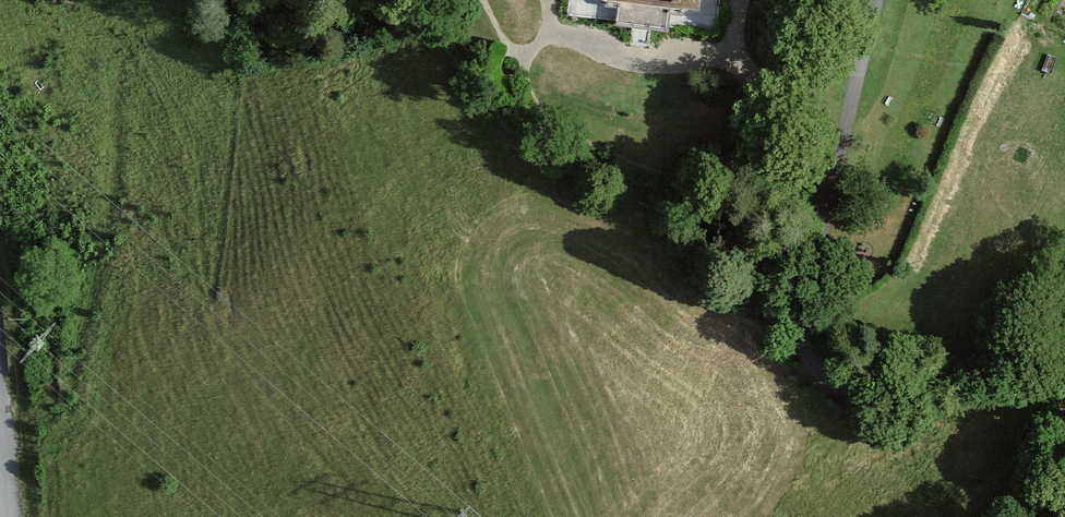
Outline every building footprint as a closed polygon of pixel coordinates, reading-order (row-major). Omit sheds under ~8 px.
[(572,20),(619,25),(619,33),(670,38),(671,33),(720,38),(724,0),(574,0),(572,20)]
